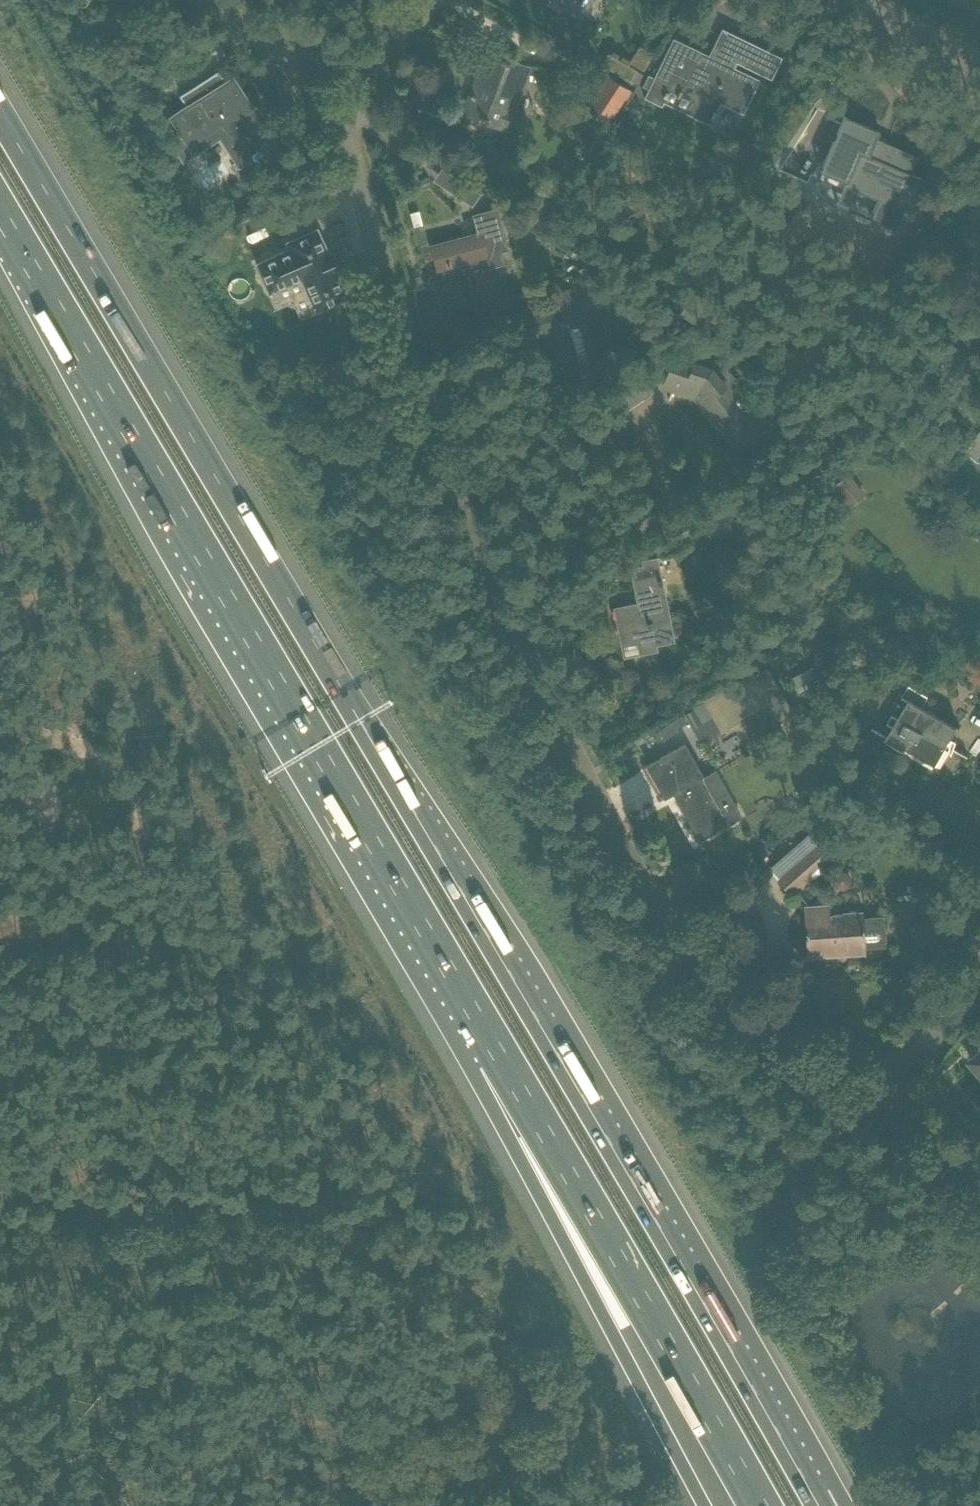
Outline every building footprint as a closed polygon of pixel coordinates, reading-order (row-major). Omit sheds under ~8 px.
[(574,14),(584,0),(554,0),(574,14)] [(757,80),(731,68),(735,60),(746,65),(752,52),(748,51),(752,44),(755,45),(756,44),(721,27),(724,30),(710,60),(672,41),(673,38),(672,37),(653,77),(647,74),(642,86),(648,89),(643,98),(661,106),(662,105),(660,104),(664,97),(665,97),(667,92),(666,91),(668,87),(677,92),(676,95),(678,97),(682,88),(694,94),(685,112),(684,111),(683,112),(709,124),(710,123),(707,122),(709,118),(712,120),(716,111),(713,110),(718,100),(741,111),(740,112),(741,112),(757,80)] [(516,108),(519,97),(530,69),(485,51),(484,53),(485,53),(480,64),(482,65),(464,112),(508,128),(507,131),(510,132),(518,133),(524,129),(527,121),(525,114),(519,109),(516,108)] [(273,142),(232,78),(231,79),(234,84),(229,87),(219,70),(179,96),(186,105),(168,116),(181,136),(170,143),(182,162),(220,138),(235,161),(232,163),(242,177),(261,164),(255,154),(273,142)] [(842,118),(822,164),(848,175),(846,181),(845,182),(880,197),(879,201),(872,216),(891,224),(891,225),(893,226),(892,228),(894,229),(904,207),(911,211),(912,212),(919,195),(918,194),(918,195),(913,193),(920,179),(920,177),(908,172),(912,161),(913,161),(914,157),(885,144),(883,147),(874,143),(878,134),(863,127),(842,118)] [(457,177),(448,190),(472,207),(481,193),(457,177)] [(478,236),(432,247),(437,267),(462,261),(465,273),(470,271),(480,310),(499,305),(501,304),(491,267),(502,264),(498,251),(507,249),(497,209),(473,215),(478,236)] [(578,215),(567,221),(574,234),(584,229),(578,215)] [(347,297),(336,271),(338,270),(331,253),(328,254),(317,228),(286,242),(289,249),(256,264),(269,292),(302,278),(316,311),(347,297)] [(769,419),(726,368),(718,375),(711,367),(675,354),(664,385),(695,395),(725,432),(722,434),(723,435),(724,434),(735,447),(769,419)] [(626,373),(603,388),(620,413),(642,398),(626,373)] [(979,457),(979,429),(967,449),(979,457)] [(850,505),(866,493),(850,470),(834,482),(850,505)] [(684,522),(649,543),(656,555),(691,534),(684,522)] [(673,640),(656,558),(643,560),(644,566),(631,568),(638,603),(614,608),(624,657),(658,650),(657,643),(673,640)] [(895,726),(888,738),(935,765),(957,727),(922,707),(929,695),(910,684),(903,696),(910,700),(900,718),(893,714),(888,722),(895,726)] [(693,709),(684,714),(692,729),(701,724),(693,709)] [(681,715),(652,734),(656,742),(661,739),(662,741),(678,731),(676,729),(686,722),(681,715)] [(664,756),(647,766),(664,796),(673,791),(700,838),(717,828),(727,823),(741,814),(716,769),(701,778),(683,745),(664,756)] [(803,888),(832,862),(808,834),(768,869),(779,880),(789,892),(799,883),(803,888)] [(883,928),(882,917),(862,918),(862,913),(860,913),(860,914),(859,914),(856,912),(849,912),(847,914),(846,914),(829,915),(829,906),(805,907),(806,926),(808,959),(867,956),(867,949),(884,948),(884,942),(885,942),(884,927),(883,928)] [(970,1059),(979,1071),(979,1047),(974,1052),(975,1054),(970,1059)]
